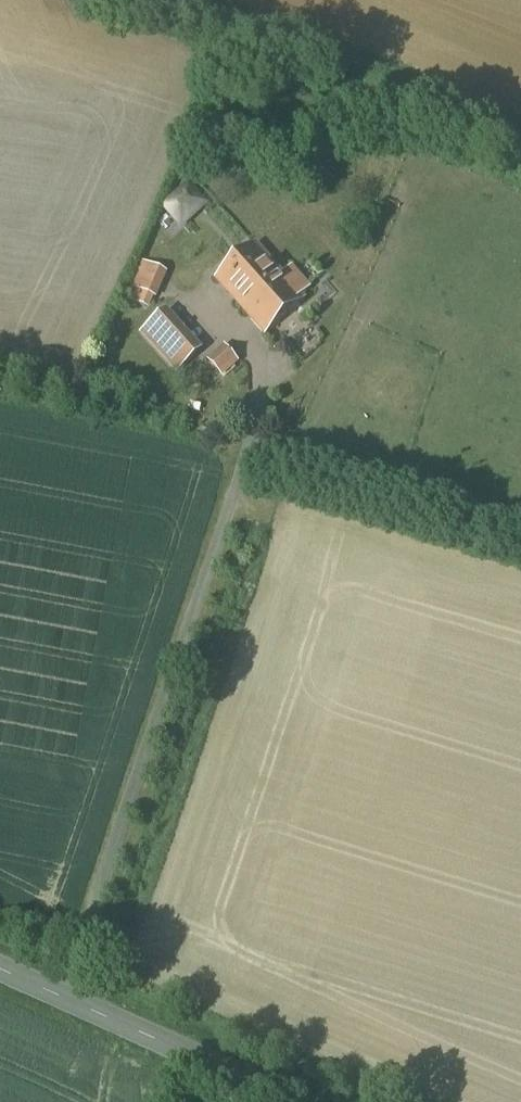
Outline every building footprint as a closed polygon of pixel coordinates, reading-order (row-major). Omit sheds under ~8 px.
[(283,277),(255,245),(217,279),(267,335),(305,301),(302,297),(311,289),(293,269),(283,277)] [(161,271),(145,264),(135,288),(137,289),(131,301),(145,307),(161,271)] [(196,356),(161,318),(145,332),(179,371),(196,356)] [(226,348),(210,362),(221,375),(238,361),(226,348)]
